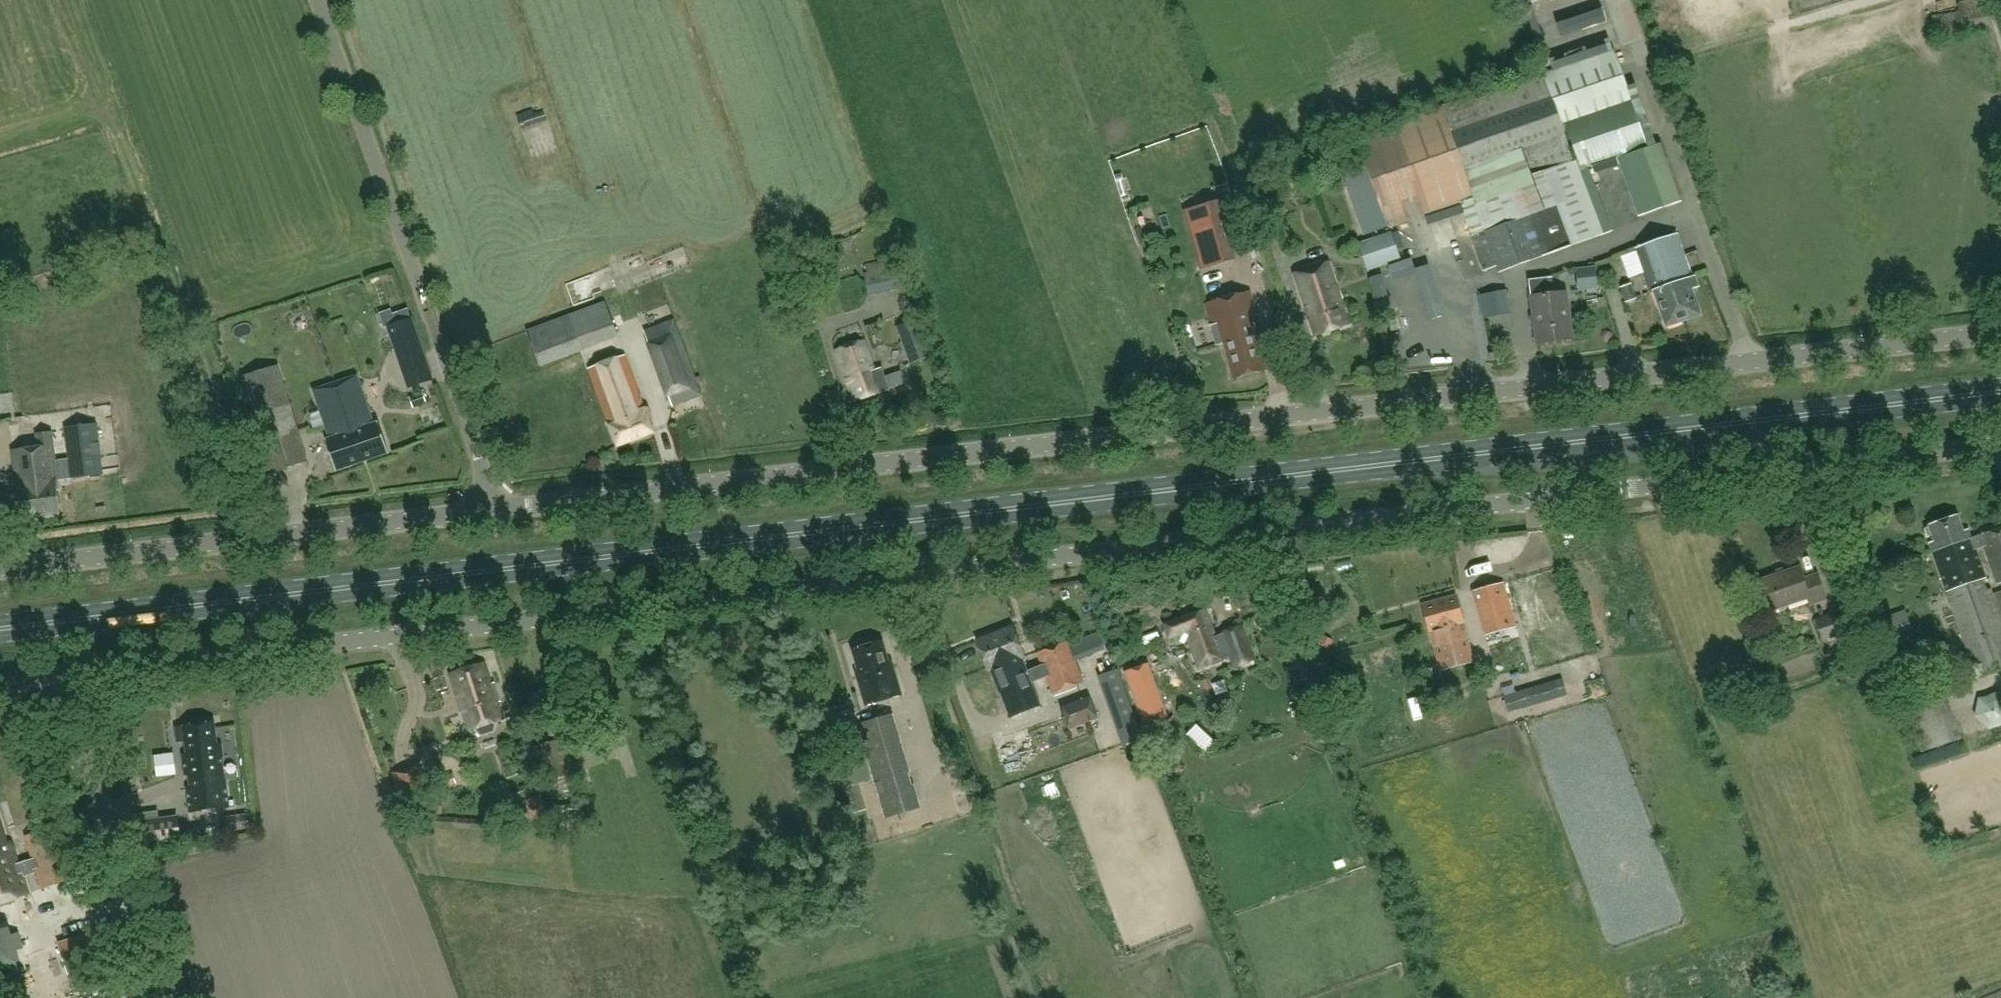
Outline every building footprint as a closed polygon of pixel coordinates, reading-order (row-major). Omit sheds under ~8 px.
[(1992,11),(2000,38),(2000,8),(1992,11)] [(1542,72),(1578,171),(1625,156),(1645,214),(1680,202),(1660,144),(1646,149),(1614,51),(1544,74),(1543,71),(1542,72)] [(1602,236),(1578,171),(1542,72),(1357,137),(1366,163),(1337,173),(1357,234),(1387,223),(1389,228),(1406,222),(1401,208),(1416,202),(1421,215),(1457,202),(1483,273),(1496,268),(1499,274),(1602,236)] [(1190,228),(1202,269),(1235,259),(1218,200),(1192,208),(1198,226),(1190,228)] [(1461,224),(1442,228),(1447,254),(1466,250),(1461,224)] [(1391,233),(1358,244),(1367,271),(1400,260),(1391,233)] [(1676,235),(1655,242),(1666,273),(1670,275),(1679,304),(1676,307),(1681,322),(1700,316),(1691,291),(1698,289),(1694,277),(1691,278),(1676,235)] [(1666,273),(1655,242),(1634,249),(1649,292),(1653,291),(1665,327),(1681,322),(1676,307),(1679,304),(1670,275),(1666,273)] [(845,255),(841,243),(828,247),(832,259),(845,255)] [(1327,262),(1293,273),(1314,336),(1347,326),(1327,262)] [(898,267),(889,269),(866,275),(870,294),(903,286),(898,267)] [(1579,291),(1596,288),(1593,267),(1576,269),(1579,291)] [(1552,279),(1530,282),(1536,345),(1572,341),(1567,294),(1554,295),(1552,279)] [(1631,284),(1620,287),(1626,304),(1636,300),(1631,284)] [(1250,291),(1204,304),(1216,347),(1223,345),(1232,379),(1264,371),(1255,336),(1263,333),(1258,315),(1256,315),(1250,291)] [(1510,291),(1488,292),(1489,314),(1511,313),(1510,291)] [(605,303),(527,332),(539,365),(617,336),(605,303)] [(411,319),(389,326),(401,362),(424,354),(411,319)] [(673,320),(644,331),(672,409),(702,398),(673,320)] [(918,320),(897,327),(910,365),(931,357),(918,320)] [(865,341),(837,350),(854,404),(888,393),(881,369),(874,371),(865,341)] [(623,355),(587,369),(618,449),(654,435),(623,355)] [(357,377),(335,384),(363,461),(377,456),(388,453),(389,453),(378,421),(377,422),(373,424),(357,377)] [(308,462),(284,384),(247,395),(271,473),(308,462)] [(363,461),(335,384),(315,391),(331,438),(327,440),(327,439),(325,439),(336,471),(337,471),(337,470),(363,461)] [(422,393),(409,398),(413,408),(426,403),(422,393)] [(96,426),(65,430),(71,480),(102,476),(96,426)] [(37,448),(12,451),(16,488),(18,487),(22,519),(58,514),(55,483),(57,483),(52,433),(35,435),(37,448)] [(1925,529),(1927,536),(1931,535),(1934,543),(1928,545),(1944,592),(1952,590),(1955,602),(1951,603),(1975,678),(2000,670),(2000,618),(1991,588),(1986,590),(1983,580),(1985,579),(1975,550),(1983,547),(1997,586),(2000,584),(2000,529),(1971,539),(1968,530),(1963,532),(1958,516),(1928,526),(1929,527),(1925,529)] [(1799,570),(1754,584),(1763,613),(1807,599),(1809,606),(1825,601),(1818,577),(1803,581),(1799,570)] [(1503,584),(1473,593),(1485,635),(1515,626),(1503,584)] [(1456,598),(1421,608),(1429,634),(1430,634),(1440,671),(1473,662),(1462,625),(1463,624),(1456,598)] [(1224,661),(1207,611),(1164,624),(1170,646),(1187,641),(1198,670),(1224,661)] [(1841,611),(1815,619),(1822,641),(1827,639),(1837,671),(1856,665),(1847,633),(1848,633),(1841,611)] [(1909,628),(1904,613),(1880,622),(1886,637),(1909,628)] [(1012,628),(976,641),(1002,711),(1037,698),(1012,628)] [(1089,636),(1095,654),(1105,650),(1098,633),(1089,636)] [(1329,649),(1333,641),(1322,636),(1318,643),(1329,649)] [(858,671),(854,672),(865,707),(901,696),(891,662),(888,663),(882,642),(852,651),(858,671)] [(1037,654),(1052,695),(1082,684),(1067,643),(1037,654)] [(1131,649),(1116,655),(1121,666),(1136,660),(1131,649)] [(1915,650),(1891,657),(1899,682),(1923,675),(1915,650)] [(496,727),(495,723),(501,721),(483,665),(452,675),(470,731),(475,729),(476,733),(481,736),(494,732),(496,727)] [(1152,665),(1131,671),(1150,739),(1172,732),(1152,665)] [(1116,672),(1099,678),(1122,747),(1139,741),(1116,672)] [(445,678),(436,681),(439,692),(449,689),(445,678)] [(1561,680),(1504,697),(1507,710),(1565,692),(1561,680)] [(1996,692),(1979,699),(1974,716),(1988,730),(2000,725),(2000,696),(1996,692)] [(1078,728),(1102,720),(1096,699),(1071,708),(1078,728)] [(1946,699),(1908,713),(1923,754),(1961,741),(1946,699)] [(850,714),(827,720),(831,738),(855,732),(850,714)] [(886,717),(857,725),(882,814),(911,806),(886,717)] [(182,727),(175,728),(176,743),(184,742),(185,754),(181,754),(184,776),(188,775),(189,787),(185,787),(188,813),(228,808),(221,745),(217,746),(214,722),(182,726),(182,727)] [(565,741),(532,750),(541,782),(574,773),(565,741)] [(160,757),(163,779),(184,776),(181,754),(160,757)] [(431,802),(427,788),(419,763),(391,772),(399,797),(404,811),(431,802)] [(532,770),(517,775),(521,789),(536,784),(532,770)] [(445,788),(456,784),(452,774),(441,778),(445,788)] [(543,817),(545,823),(554,821),(552,814),(543,817)] [(245,816),(224,818),(226,832),(246,830),(245,816)] [(147,846),(181,842),(178,822),(145,826),(147,846)] [(11,896),(12,899),(28,894),(22,873),(35,869),(32,859),(19,863),(12,842),(6,844),(0,826),(0,899),(11,896)] [(55,829),(26,839),(32,859),(35,869),(42,891),(72,881),(55,829)] [(0,924),(0,980),(17,974),(10,953),(19,950),(15,936),(6,939),(1,924),(0,924)]
